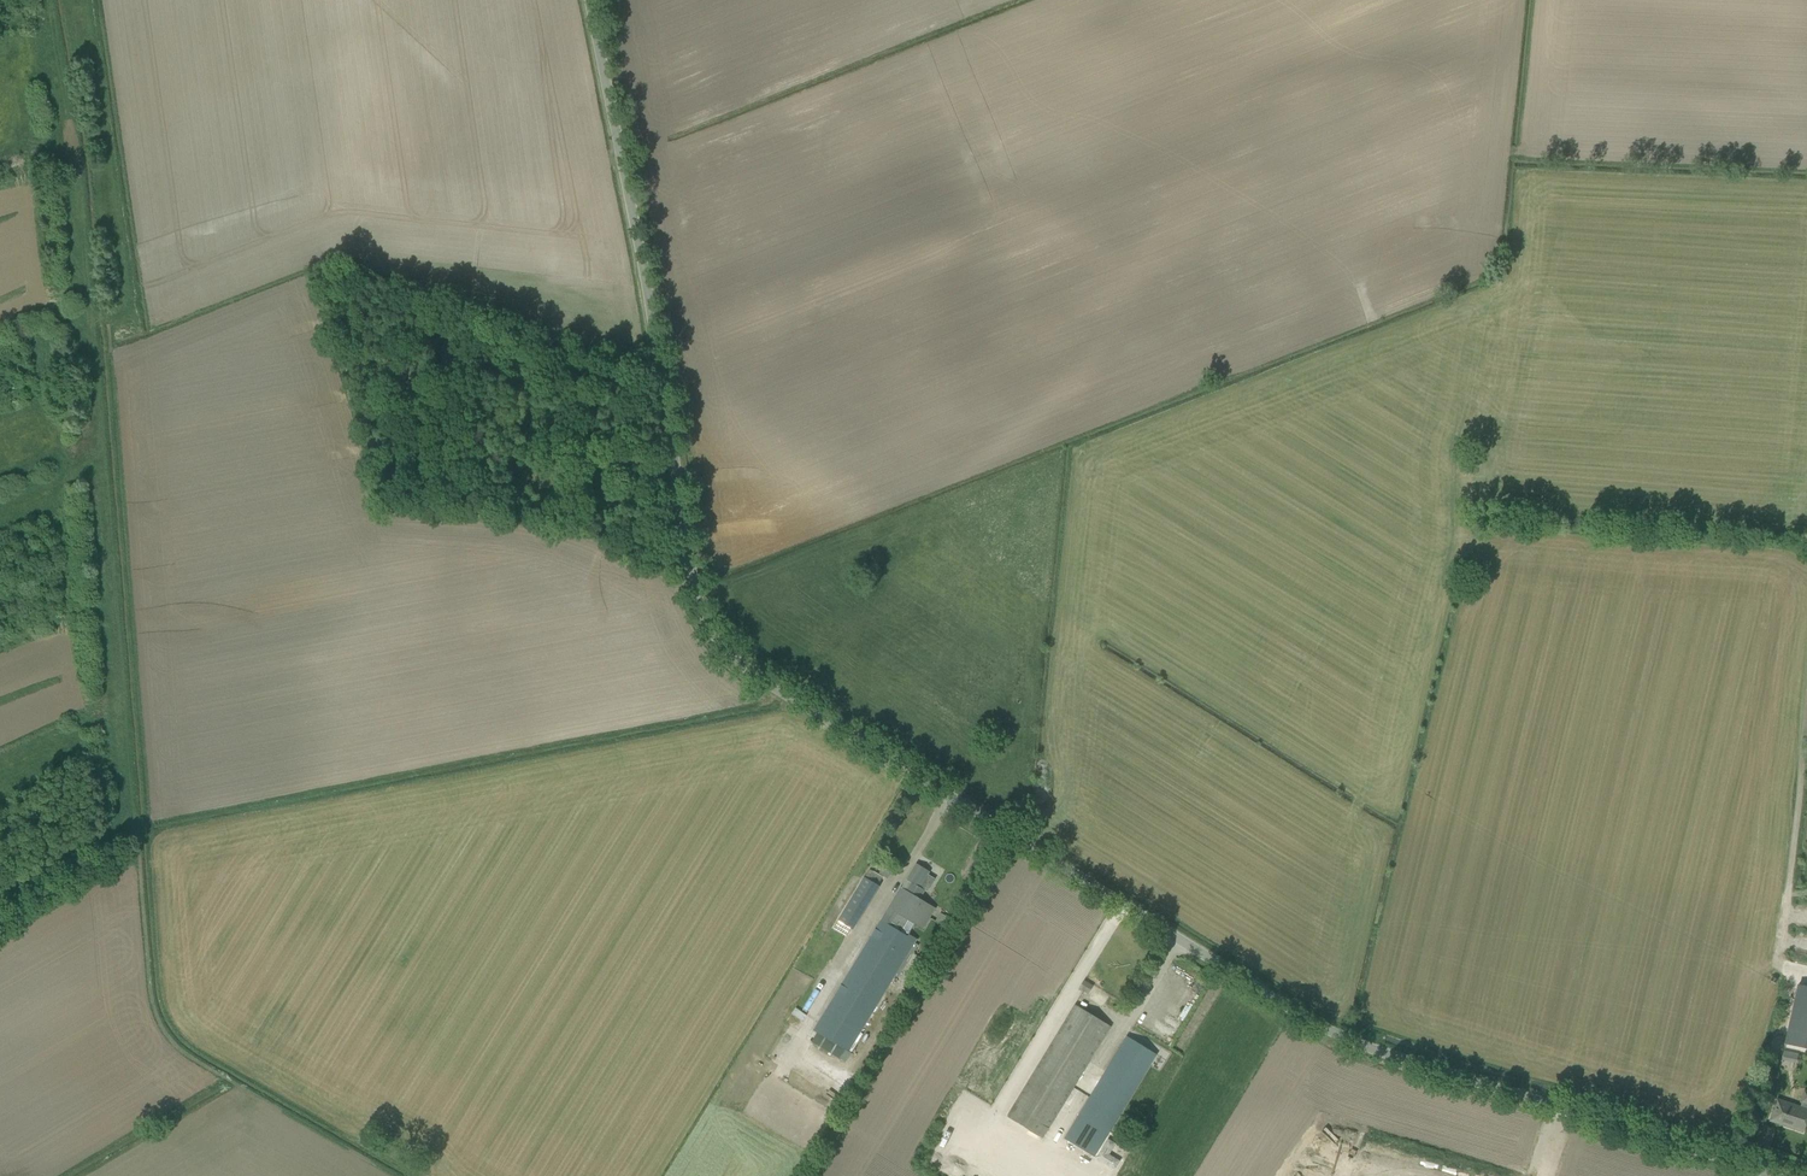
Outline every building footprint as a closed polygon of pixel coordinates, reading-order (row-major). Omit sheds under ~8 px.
[(885,913),(880,922),(906,938),(909,934),(909,933),(902,928),(907,920),(922,929),(935,908),(919,899),(924,890),(920,887),(929,871),(916,863),(901,888),(900,888),(885,913)] [(879,873),(869,868),(865,875),(882,884),(890,870),(883,866),(879,873)] [(864,877),(838,920),(853,930),(879,886),(864,877)] [(816,1033),(811,1042),(839,1058),(844,1050),(848,1052),(916,939),(909,934),(906,938),(880,922),(813,1031),(816,1033)] [(1079,988),(1088,994),(1092,986),(1083,981),(1079,988)] [(1795,991),(1791,1010),(1806,1013),(1806,993),(1795,991)] [(1007,1116),(1042,1138),(1110,1027),(1074,1005),(1007,1116)] [(1105,1071),(1064,1138),(1093,1156),(1109,1131),(1154,1057),(1155,1055),(1144,1048),(1126,1037),(1120,1047),(1105,1071)] [(820,1068),(844,1086),(848,1080),(824,1063),(820,1068)] [(1802,1131),(1806,1116),(1806,1092),(1804,1091),(1800,1102),(1801,1102),(1798,1108),(1777,1100),(1774,1106),(1771,1118),(1787,1123),(1786,1126),(1802,1131)] [(1086,1166),(1098,1174),(1104,1163),(1095,1159),(1094,1161),(1090,1159),(1086,1166)]
